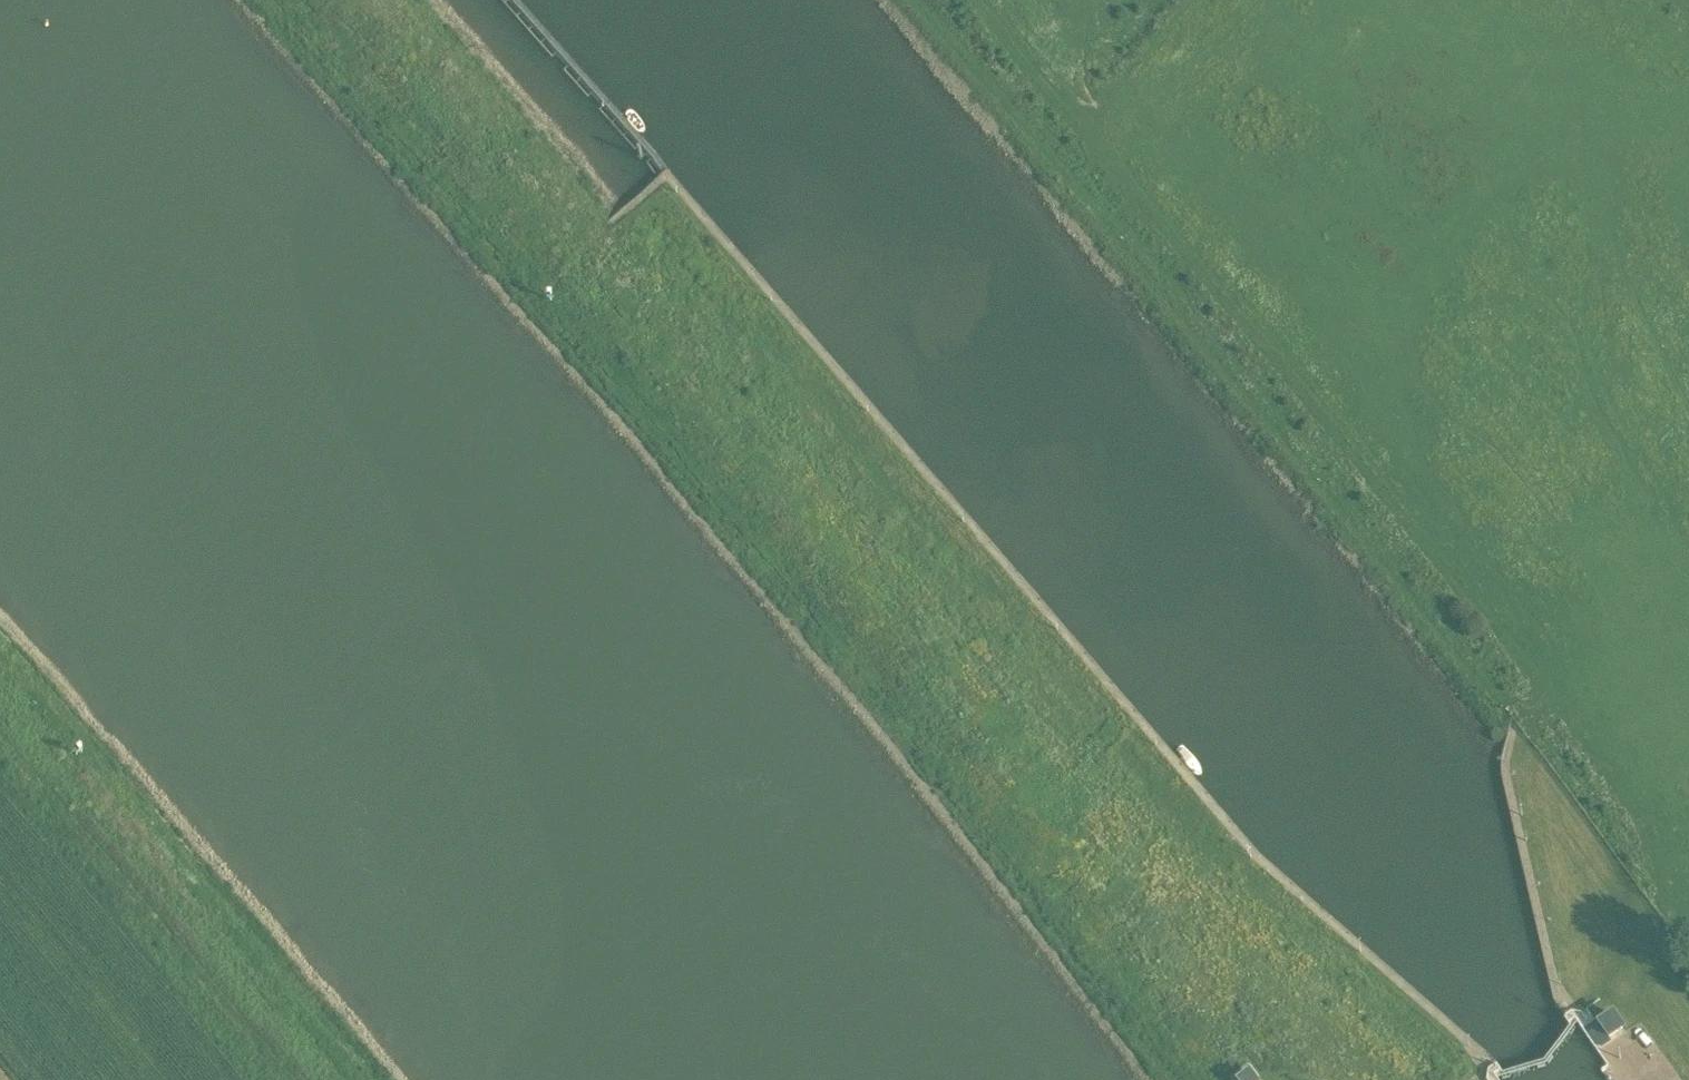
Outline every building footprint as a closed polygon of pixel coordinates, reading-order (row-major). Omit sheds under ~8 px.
[(1613,1013),(1600,1022),(1610,1036),(1623,1027),(1613,1013)] [(1250,1070),(1237,1079),(1258,1079),(1250,1070)]
